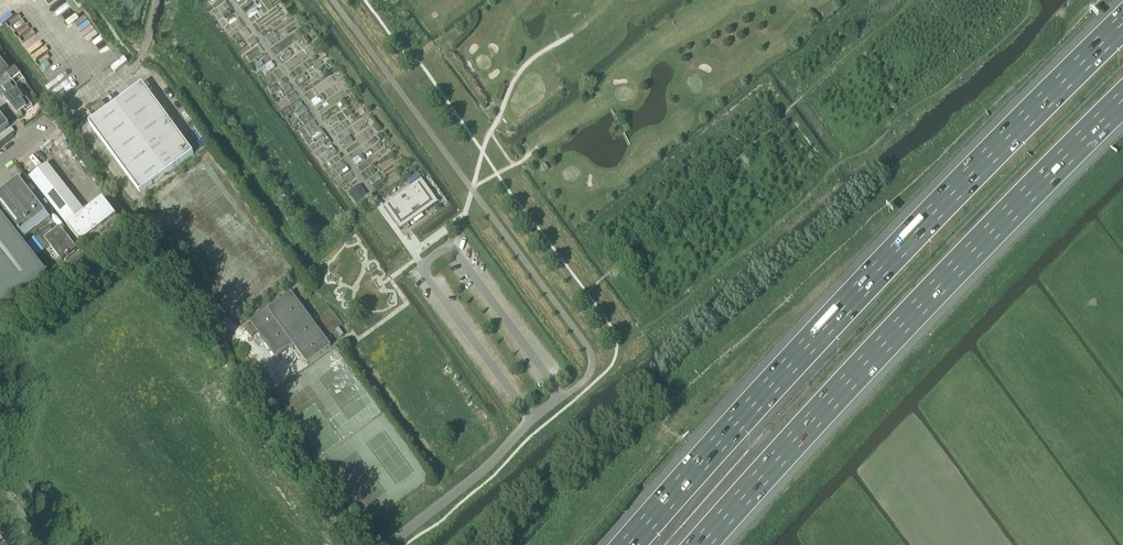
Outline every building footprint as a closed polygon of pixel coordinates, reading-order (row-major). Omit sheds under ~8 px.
[(255,4),(246,11),(250,16),(259,10),(255,4)] [(234,11),(226,17),(230,23),(238,17),(234,11)] [(273,32),(265,37),(269,43),(277,37),(273,32)] [(288,50),(279,56),(283,62),(292,55),(288,50)] [(271,62),(263,68),(267,74),(275,68),(271,62)] [(21,74),(15,67),(7,73),(0,79),(0,93),(20,118),(22,116),(20,113),(24,109),(26,112),(33,106),(13,81),(21,74)] [(304,74),(296,80),(300,85),(308,80),(304,74)] [(167,174),(192,155),(194,154),(143,85),(116,104),(167,174)] [(288,86),(279,91),(283,97),(291,91),(288,86)] [(321,94),(312,101),(316,106),(325,100),(321,94)] [(140,193),(167,174),(116,104),(89,124),(140,193)] [(303,107),(295,112),(299,118),(307,112),(303,107)] [(9,126),(0,115),(0,133),(9,126)] [(336,117),(327,123),(330,127),(340,121),(336,117)] [(319,129),(310,135),(314,140),(322,133),(319,129)] [(348,135),(340,141),(345,148),(353,142),(348,135)] [(333,147),(324,154),(328,159),(337,153),(333,147)] [(370,149),(364,153),(368,157),(373,154),(370,149)] [(361,155),(353,160),(357,165),(364,160),(361,155)] [(47,164),(30,178),(68,227),(85,214),(47,164)] [(345,167),(338,171),(342,176),(349,171),(345,167)] [(378,175),(369,181),(372,186),(381,180),(378,175)] [(46,213),(19,178),(0,193),(0,213),(17,235),(22,241),(50,219),(46,213)] [(384,207),(383,207),(400,230),(438,203),(421,180),(384,207)] [(360,187),(350,194),(357,205),(368,197),(360,187)] [(86,213),(85,214),(68,227),(82,245),(116,218),(103,201),(86,214),(86,213)] [(17,235),(0,213),(0,309),(46,273),(22,241),(17,235)] [(53,234),(48,227),(33,238),(43,250),(49,246),(61,261),(75,250),(59,230),(53,234)]
